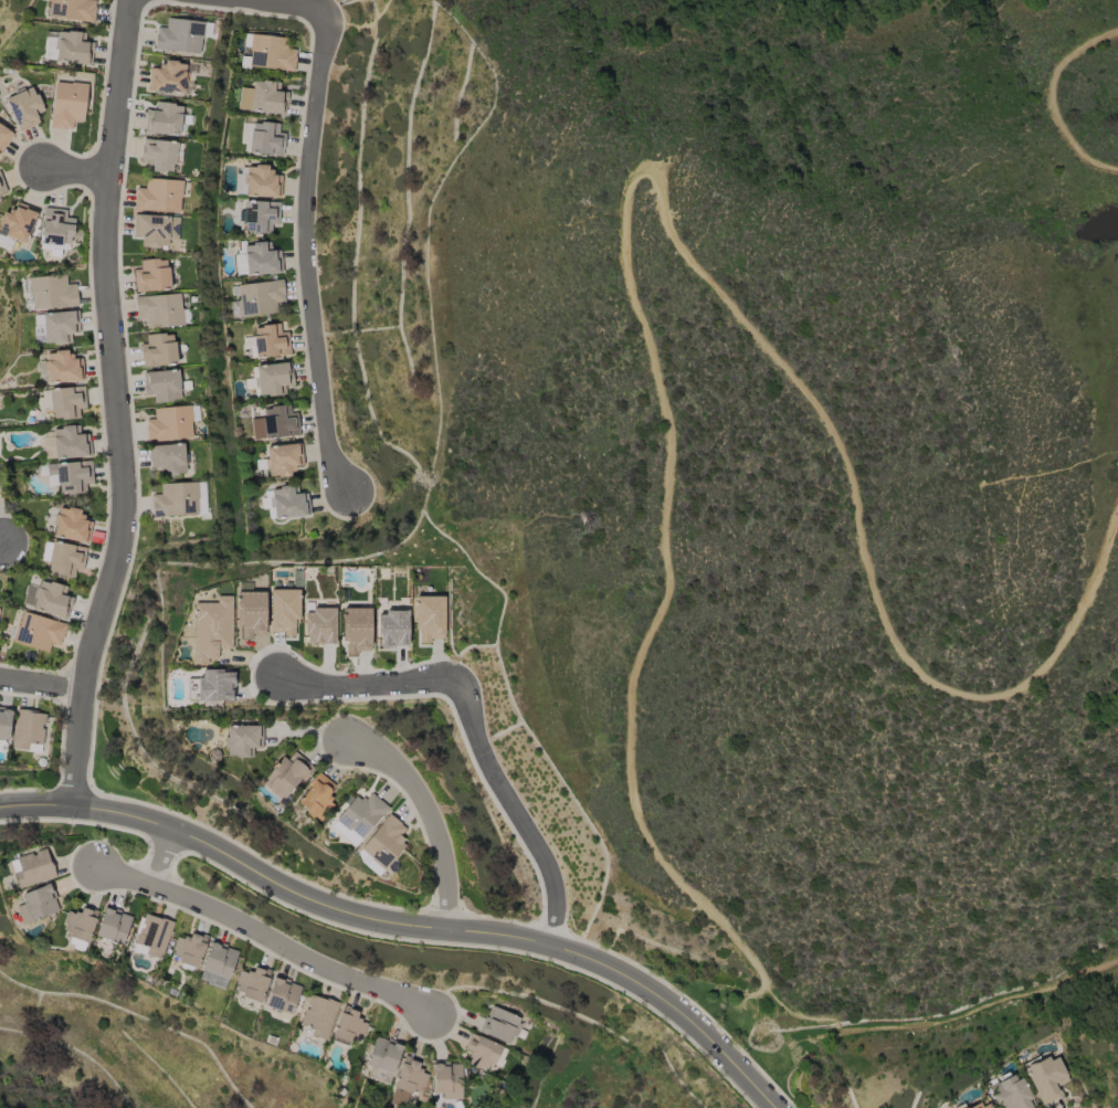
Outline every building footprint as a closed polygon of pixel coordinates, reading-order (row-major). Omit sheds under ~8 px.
[(48,1),(48,0),(95,0),(94,7),(95,7),(93,22),(48,17),(50,2),(48,1)] [(212,23),(211,38),(203,36),(202,40),(201,39),(199,54),(155,49),(157,27),(166,28),(167,18),(212,23)] [(55,62),(59,32),(67,33),(67,31),(85,33),(84,42),(93,43),(91,65),(55,62)] [(287,38),(286,49),(295,50),(293,71),(249,66),(249,68),(239,67),(241,56),(250,56),(250,51),(249,51),(249,48),(242,48),(243,33),(287,38)] [(184,96),(154,94),(154,89),(147,89),(149,67),(158,68),(159,63),(164,64),(164,60),(177,61),(177,63),(184,64),(184,72),(187,73),(184,96)] [(280,83),(278,92),(287,93),(284,115),(238,109),(240,87),(252,89),(252,81),(261,82),(262,81),(280,83)] [(83,122),(73,120),(72,129),(65,128),(65,129),(50,128),(55,82),(71,84),(71,82),(87,84),(83,122)] [(19,131),(4,99),(31,87),(34,95),(36,94),(44,110),(35,115),(39,123),(19,131)] [(182,106),(181,114),(184,115),(183,115),(191,116),(190,125),(183,124),(182,135),(179,135),(179,136),(144,131),(146,109),(155,109),(156,102),(173,103),(173,106),(182,106)] [(278,124),(278,133),(285,134),(284,150),(282,150),(282,156),(247,152),(247,151),(243,151),(243,145),(240,144),(241,123),(260,124),(260,123),(278,124)] [(1,152),(0,152),(0,124),(13,134),(1,152)] [(139,160),(143,138),(178,143),(177,151),(182,151),(180,165),(176,163),(175,165),(172,165),(172,171),(165,171),(165,173),(146,171),(147,161),(139,160)] [(244,197),(244,193),(234,193),(235,173),(240,173),(240,167),(255,167),(255,165),(267,166),(267,170),(272,170),(272,175),(281,176),(281,198),(244,197)] [(135,194),(136,194),(136,189),(146,189),(146,179),(183,181),(182,198),(180,198),(180,212),(134,210),(135,194)] [(280,202),(278,224),(272,224),(271,234),(252,233),(252,231),(244,231),(244,222),(243,222),(244,201),(280,202)] [(1,224),(0,224),(0,220),(3,212),(8,213),(10,209),(13,211),(18,202),(38,210),(25,243),(14,240),(9,251),(0,247),(0,228),(1,224)] [(40,249),(44,208),(66,210),(66,218),(75,219),(73,236),(70,236),(68,250),(61,249),(60,257),(50,256),(51,250),(40,249)] [(131,236),(134,214),(180,218),(179,242),(168,241),(168,246),(158,245),(158,247),(141,246),(141,236),(131,236)] [(270,242),(270,251),(281,250),(282,273),(246,275),(246,274),(235,275),(233,254),(236,254),(236,251),(239,250),(239,242),(244,241),(244,246),(252,245),(252,243),(270,242)] [(133,270),(140,270),(139,261),(158,258),(158,261),(166,260),(167,267),(169,267),(171,288),(136,292),(133,270)] [(32,309),(31,295),(29,295),(28,277),(65,274),(66,285),(75,284),(75,292),(76,291),(77,306),(32,309)] [(240,317),(238,300),(239,300),(236,285),(283,279),(285,296),(283,296),(284,302),(275,303),(276,313),(240,317)] [(135,297),(179,294),(181,308),(182,308),(182,310),(189,309),(190,324),(183,324),(184,325),(147,328),(146,318),(136,319),(135,297)] [(42,314),(77,310),(80,335),(71,336),(71,342),(53,345),(53,342),(44,342),(42,314)] [(254,328),(261,328),(261,326),(278,324),(280,333),(287,331),(289,352),(251,357),(250,347),(243,348),(242,338),(255,337),(254,328)] [(143,367),(140,345),(146,345),(146,335),(165,333),(165,336),(172,335),(173,342),(175,341),(177,365),(143,367)] [(49,383),(46,370),(45,370),(44,361),(46,361),(45,353),(54,352),(54,350),(67,349),(67,353),(73,353),(73,359),(82,358),(83,380),(49,383)] [(287,387),(276,389),(277,395),(256,400),(251,370),(283,363),(287,387)] [(178,369),(179,381),(181,381),(190,381),(191,390),(180,391),(180,399),(171,399),(171,401),(155,403),(154,393),(144,394),(141,372),(178,369)] [(80,419),(61,420),(61,418),(53,418),(53,410),(44,411),(44,407),(39,408),(38,398),(42,398),(41,391),(49,390),(49,389),(84,386),(86,409),(78,409),(80,419)] [(263,410),(271,409),(270,407),(288,404),(289,413),(297,412),(299,435),(265,440),(264,437),(253,440),(251,419),(264,418),(263,410)] [(154,409),(190,405),(191,407),(198,407),(199,421),(192,421),(192,422),(191,423),(192,437),(147,442),(146,426),(147,426),(146,420),(155,419),(154,409)] [(55,460),(52,430),(61,429),(61,426),(78,425),(80,434),(88,433),(91,456),(55,460)] [(166,477),(165,466),(150,468),(148,446),(183,443),(184,454),(187,454),(188,464),(186,465),(186,472),(177,473),(177,475),(166,477)] [(304,465),(295,466),(295,472),(291,472),(292,476),(277,478),(277,475),(270,476),(268,468),(255,471),(254,460),(264,458),(263,449),(265,449),(265,447),(300,443),(304,465)] [(57,486),(56,475),(46,475),(46,464),(91,461),(92,482),(84,483),(85,492),(60,494),(59,486),(57,486)] [(160,484),(205,481),(208,514),(152,517),(151,502),(152,502),(151,495),(161,494),(160,484)] [(310,515),(274,519),(274,518),(270,518),(267,507),(263,508),(262,498),(265,498),(264,492),(271,490),(271,489),(278,488),(278,486),(297,484),(297,493),(307,492),(310,515)] [(52,537),(59,508),(67,510),(68,507),(81,510),(80,515),(84,516),(84,519),(92,521),(86,545),(52,537)] [(49,570),(50,563),(48,562),(52,541),(86,548),(82,571),(75,570),(74,578),(55,574),(56,571),(49,570)] [(65,620),(21,605),(24,595),(23,594),(27,584),(39,589),(41,581),(49,583),(50,581),(67,587),(65,594),(74,598),(71,610),(68,609),(65,620)] [(270,590),(271,633),(285,632),(285,636),(296,636),(296,623),(300,623),(299,590),(270,590)] [(241,637),(266,637),(266,592),(236,592),(237,623),(241,623),(241,637)] [(193,603),(194,664),(208,664),(208,659),(218,658),(218,649),(232,649),(231,596),(216,596),(216,603),(193,603)] [(444,596),(415,597),(416,627),(420,627),(420,643),(430,643),(430,639),(445,639),(444,596)] [(372,608),(342,608),(342,641),(347,641),(347,656),(359,656),(359,651),(372,651),(372,608)] [(335,644),(336,610),(305,609),(305,644),(335,644)] [(48,653),(12,642),(17,625),(19,626),(23,611),(66,624),(60,648),(50,646),(48,653)] [(408,611),(378,612),(378,648),(409,647),(408,611)] [(188,679),(188,701),(235,700),(235,671),(201,671),(202,678),(188,679)] [(8,739),(0,738),(0,707),(11,708),(8,739)] [(40,752),(12,749),(17,709),(38,711),(38,714),(45,714),(44,725),(42,725),(41,728),(44,729),(42,745),(41,745),(40,752)] [(253,758),(235,758),(235,756),(226,756),(226,748),(224,748),(223,738),(226,738),(226,726),(262,726),(263,748),(253,748),(253,758)] [(315,769),(303,782),(299,779),(283,799),(276,793),(275,794),(266,787),(270,782),(264,778),(283,757),(287,761),(295,752),(315,769)] [(320,821),(314,816),(312,819),(304,812),(306,810),(297,802),(309,787),(307,784),(318,771),(337,785),(328,795),(333,799),(329,802),(333,804),(320,821)] [(335,821),(356,796),(360,800),(362,798),(366,800),(371,794),(388,809),(361,840),(349,830),(348,832),(335,821)] [(404,829),(399,835),(404,840),(402,842),(405,845),(383,872),(383,870),(378,877),(365,867),(366,866),(360,862),(357,853),(360,850),(360,848),(389,814),(401,824),(400,825),(404,829)] [(18,889),(9,862),(15,859),(15,857),(31,853),(32,855),(35,854),(34,852),(45,848),(48,856),(49,856),(55,877),(18,889)] [(21,925),(15,907),(24,904),(21,895),(51,884),(56,898),(54,899),(59,910),(21,925)] [(64,930),(66,925),(63,924),(67,911),(74,914),(74,911),(80,914),(82,906),(97,911),(95,919),(96,919),(87,943),(86,943),(83,952),(72,949),(73,946),(67,943),(70,938),(68,937),(70,932),(64,930)] [(131,917),(122,948),(94,938),(104,906),(120,910),(119,914),(131,917)] [(175,921),(161,960),(133,950),(135,943),(135,942),(137,933),(135,933),(140,917),(144,918),(145,914),(155,917),(156,916),(175,921)] [(205,943),(197,968),(196,968),(194,972),(180,968),(182,963),(178,961),(179,958),(172,956),(175,950),(172,949),(177,937),(182,939),(183,936),(189,937),(191,930),(208,936),(204,943),(205,943)] [(210,941),(209,946),(210,946),(201,970),(202,970),(199,979),(208,982),(207,984),(223,990),(228,979),(238,951),(226,947),(226,945),(214,941),(214,942),(210,941)] [(268,979),(260,1002),(242,995),(243,992),(236,990),(239,984),(235,983),(240,970),(246,972),(246,971),(252,972),(255,965),(270,971),(267,978),(268,979)] [(264,1005),(271,985),(270,985),(273,974),(289,980),(288,983),(300,986),(292,1014),(264,1005)] [(326,1041),(310,1035),(313,1028),(299,1024),(305,1009),(307,1009),(308,1005),(306,1005),(309,995),(317,998),(317,996),(339,1003),(326,1041)] [(331,1036),(344,1004),(359,1011),(357,1017),(369,1021),(363,1036),(359,1035),(357,1042),(349,1038),(346,1045),(333,1041),(334,1037),(331,1036)] [(482,1032),(485,1025),(487,1026),(492,1016),(488,1015),(493,1006),(518,1019),(517,1022),(523,1024),(517,1034),(516,1036),(513,1036),(510,1035),(506,1044),(482,1032)] [(466,1049),(465,1048),(464,1047),(471,1033),(477,1036),(477,1035),(502,1045),(500,1047),(507,1049),(504,1058),(506,1059),(503,1068),(489,1063),(486,1070),(468,1064),(471,1058),(468,1057),(471,1052),(466,1049)] [(393,1075),(384,1072),(382,1077),(376,1075),(378,1069),(365,1065),(375,1036),(387,1041),(388,1038),(404,1044),(393,1075)] [(412,1094),(409,1093),(404,1107),(390,1102),(394,1088),(392,1087),(403,1054),(420,1059),(419,1063),(420,1063),(419,1067),(423,1068),(422,1073),(428,1075),(424,1088),(421,1087),(420,1091),(413,1090),(412,1094)] [(1057,1086),(1063,1095),(1042,1106),(1022,1069),(1026,1067),(1025,1066),(1035,1060),(1036,1062),(1047,1056),(1050,1060),(1056,1057),(1068,1080),(1057,1086)] [(461,1098),(443,1099),(443,1094),(433,1094),(432,1069),(431,1069),(431,1064),(441,1064),(441,1062),(449,1062),(449,1064),(461,1064),(461,1098)] [(1031,1107),(1004,1107),(1002,1105),(996,1107),(991,1095),(994,1094),(990,1086),(991,1085),(989,1081),(993,1079),(995,1084),(1000,1081),(999,1077),(1006,1074),(1009,1077),(1012,1075),(1015,1080),(1021,1078),(1034,1105),(1031,1107)]
